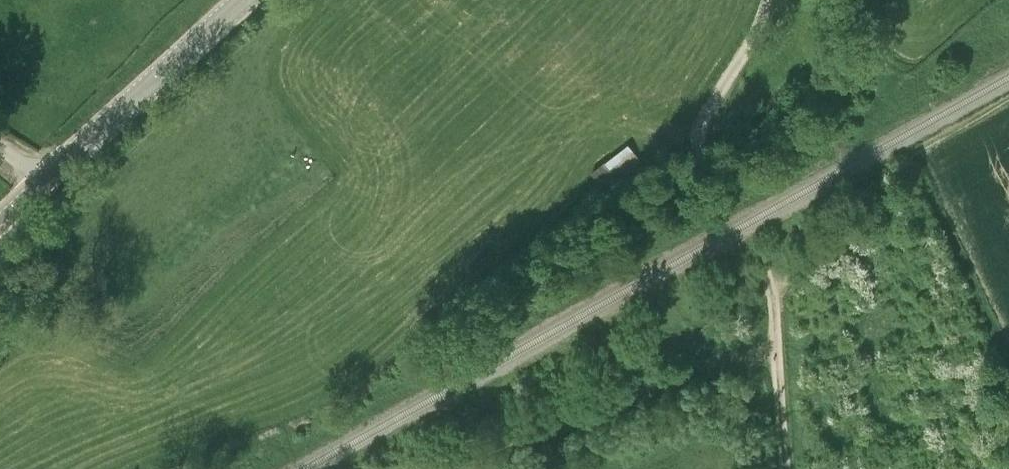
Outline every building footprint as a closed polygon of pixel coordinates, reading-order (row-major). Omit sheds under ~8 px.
[(604,187),(647,165),(636,144),(593,165),(604,187)]
